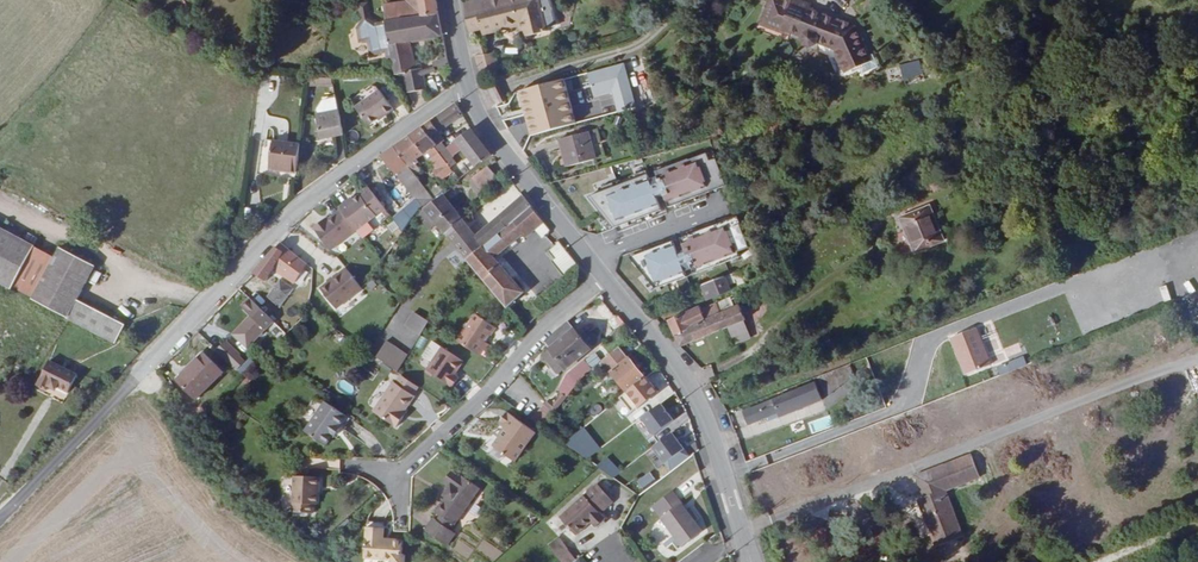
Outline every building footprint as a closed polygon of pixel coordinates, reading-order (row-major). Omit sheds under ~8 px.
[(409,0),(395,0),(385,2),(388,16),(410,12),(409,0)] [(410,12),(440,7),(439,0),(409,0),(410,12)] [(494,5),(493,0),(465,0),(467,12),(484,7),(494,5)] [(541,0),(513,0),(494,5),(484,7),(487,24),(501,19),(503,25),(519,20),(521,20),(524,33),(551,26),(550,23),(547,24),(541,0)] [(791,0),(769,0),(761,23),(790,32),(792,29),(805,34),(804,36),(807,41),(813,43),(816,41),(820,39),(836,45),(847,69),(861,62),(859,57),(870,51),(858,26),(850,30),(845,18),(810,6),(793,1),(791,0)] [(418,35),(444,31),(440,7),(410,12),(388,16),(394,48),(401,47),(404,63),(411,62),(415,87),(432,84),(428,58),(422,59),(418,35)] [(471,28),(487,24),(484,7),(467,12),(471,28)] [(568,13),(559,14),(560,27),(570,26),(568,13)] [(850,30),(858,26),(856,21),(845,18),(850,29),(850,30)] [(488,29),(503,25),(501,19),(487,24),(488,29)] [(859,57),(861,62),(873,57),(870,51),(859,57)] [(495,54),(475,56),(477,74),(497,72),(495,54)] [(449,60),(448,55),(436,59),(435,60),(435,64),(437,65),(449,60)] [(918,61),(898,66),(901,78),(922,73),(918,61)] [(888,80),(897,78),(894,68),(886,70),(888,80)] [(392,107),(376,84),(351,100),(363,119),(380,108),(383,113),(392,107)] [(529,111),(518,91),(508,96),(520,116),(529,111)] [(508,96),(499,101),(511,121),(520,116),(508,96)] [(432,117),(439,129),(442,126),(463,111),(458,99),(432,117)] [(340,107),(316,111),(320,137),(343,132),(340,107)] [(441,138),(447,133),(442,126),(439,129),(432,117),(417,127),(410,132),(424,150),(435,142),(440,149),(447,143),(441,138)] [(458,135),(477,162),(492,151),(472,124),(458,135)] [(561,133),(568,159),(596,151),(589,126),(561,133)] [(409,162),(424,150),(410,132),(392,145),(409,162)] [(305,136),(279,133),(275,162),(302,164),(305,136)] [(440,149),(447,158),(457,151),(450,141),(447,143),(440,149)] [(441,170),(451,162),(447,158),(440,149),(435,142),(424,150),(441,170)] [(404,211),(412,216),(422,203),(435,194),(409,162),(392,145),(380,154),(414,195),(404,211)] [(658,204),(721,185),(713,160),(706,162),(705,159),(592,193),(602,226),(659,209),(658,204)] [(482,187),(498,174),(488,161),(487,162),(472,173),(482,187)] [(934,177),(936,185),(950,180),(947,172),(934,177)] [(437,182),(430,187),(435,194),(445,185),(442,181),(439,183),(437,182)] [(356,191),(375,210),(384,203),(365,182),(356,191)] [(446,229),(464,215),(445,190),(432,199),(427,204),(425,205),(446,229)] [(375,210),(356,191),(346,199),(344,197),(335,205),(338,208),(355,226),(357,228),(375,210)] [(533,203),(525,194),(477,232),(464,215),(446,229),(468,255),(469,254),(533,203)] [(938,219),(930,199),(902,210),(911,232),(938,219)] [(496,251),(543,215),(533,203),(468,255),(508,302),(511,299),(515,304),(529,294),(496,251)] [(355,226),(338,208),(325,219),(321,222),(320,221),(311,229),(331,250),(355,226)] [(944,233),(938,219),(911,232),(915,245),(944,233)] [(11,289),(33,247),(0,230),(0,283),(11,289)] [(568,267),(578,259),(563,240),(549,245),(568,267)] [(696,261),(702,278),(721,271),(718,263),(730,257),(735,255),(730,241),(726,242),(705,250),(705,251),(697,253),(700,259),(696,261)] [(54,257),(33,247),(11,289),(33,300),(54,257)] [(59,248),(54,257),(33,300),(67,317),(76,300),(94,266),(59,248)] [(253,278),(264,284),(272,272),(294,286),(306,265),(279,248),(253,278)] [(678,268),(673,257),(670,258),(659,263),(665,277),(675,274),(676,272),(678,268)] [(734,266),(730,257),(718,263),(721,271),(734,266)] [(643,286),(665,277),(659,263),(653,265),(647,268),(631,274),(643,286)] [(324,286),(340,305),(363,285),(347,266),(324,286)] [(702,278),(707,293),(727,285),(721,271),(702,278)] [(671,292),(689,288),(687,279),(669,284),(671,292)] [(289,289),(280,284),(269,299),(278,305),(289,289)] [(758,295),(761,299),(770,295),(769,291),(758,295)] [(76,300),(67,317),(116,342),(125,324),(76,300)] [(697,303),(669,315),(676,331),(719,312),(715,302),(700,308),(697,303)] [(676,331),(681,342),(698,334),(699,331),(740,312),(737,304),(719,312),(676,331)] [(411,312),(403,327),(419,335),(427,321),(411,312)] [(698,334),(681,342),(726,326),(744,320),(740,312),(699,331),(698,334)] [(230,333),(246,346),(263,326),(247,313),(230,333)] [(478,357),(496,329),(472,314),(454,343),(478,357)] [(547,354),(563,373),(594,346),(571,319),(567,322),(548,341),(554,348),(547,354)] [(741,321),(726,326),(732,343),(744,338),(747,337),(741,321)] [(971,324),(949,333),(964,370),(983,363),(987,361),(971,324)] [(241,353),(226,340),(217,350),(232,363),(241,353)] [(415,364),(448,388),(465,364),(431,340),(415,364)] [(374,358),(396,372),(407,354),(385,341),(374,358)] [(632,388),(649,372),(633,353),(632,355),(622,344),(605,359),(632,388)] [(184,383),(205,399),(227,370),(228,369),(208,353),(184,383)] [(594,353),(583,361),(589,370),(600,362),(594,353)] [(1024,357),(997,363),(999,372),(1026,366),(1024,357)] [(78,375),(50,361),(38,386),(47,391),(49,387),(56,390),(58,387),(69,393),(78,375)] [(395,378),(416,392),(424,381),(404,365),(395,378)] [(649,372),(632,388),(642,400),(660,383),(649,372)] [(822,393),(814,376),(777,392),(784,407),(778,409),(779,412),(822,393)] [(416,392),(395,378),(375,406),(399,423),(406,413),(403,411),(416,392)] [(571,392),(567,388),(558,396),(554,393),(549,398),(558,406),(571,392)] [(784,407),(777,392),(742,406),(747,419),(776,407),(778,409),(784,407)] [(348,412),(327,398),(307,428),(328,442),(335,432),(337,434),(344,423),(342,422),(348,412)] [(649,443),(676,429),(663,404),(636,418),(649,443)] [(518,456),(538,425),(508,406),(501,416),(509,421),(496,441),(518,456)] [(649,449),(669,473),(690,457),(671,432),(649,449)] [(976,475),(967,453),(913,474),(921,496),(915,499),(932,543),(933,545),(960,535),(942,489),(976,475)] [(606,457),(599,464),(611,478),(619,471),(606,457)] [(458,520),(484,483),(456,464),(447,478),(456,484),(439,507),(445,511),(441,517),(438,515),(429,526),(451,541),(459,529),(453,525),(457,519),(458,520)] [(325,472),(297,471),(296,507),(317,508),(317,499),(320,499),(321,481),(324,481),(325,472)] [(635,482),(642,491),(656,481),(649,472),(635,482)] [(617,495),(601,478),(564,511),(580,529),(595,515),(600,520),(609,512),(604,507),(617,495)] [(456,484),(453,482),(447,491),(449,493),(456,484)] [(689,541),(710,524),(677,483),(657,499),(656,500),(689,541)] [(372,525),(370,558),(389,559),(389,561),(412,561),(412,553),(408,553),(408,538),(390,537),(389,537),(390,526),(372,525)] [(572,542),(564,533),(554,541),(561,550),(572,542)] [(562,552),(573,544),(572,542),(561,550),(562,552)] [(562,552),(571,561),(581,554),(573,544),(562,552)]
